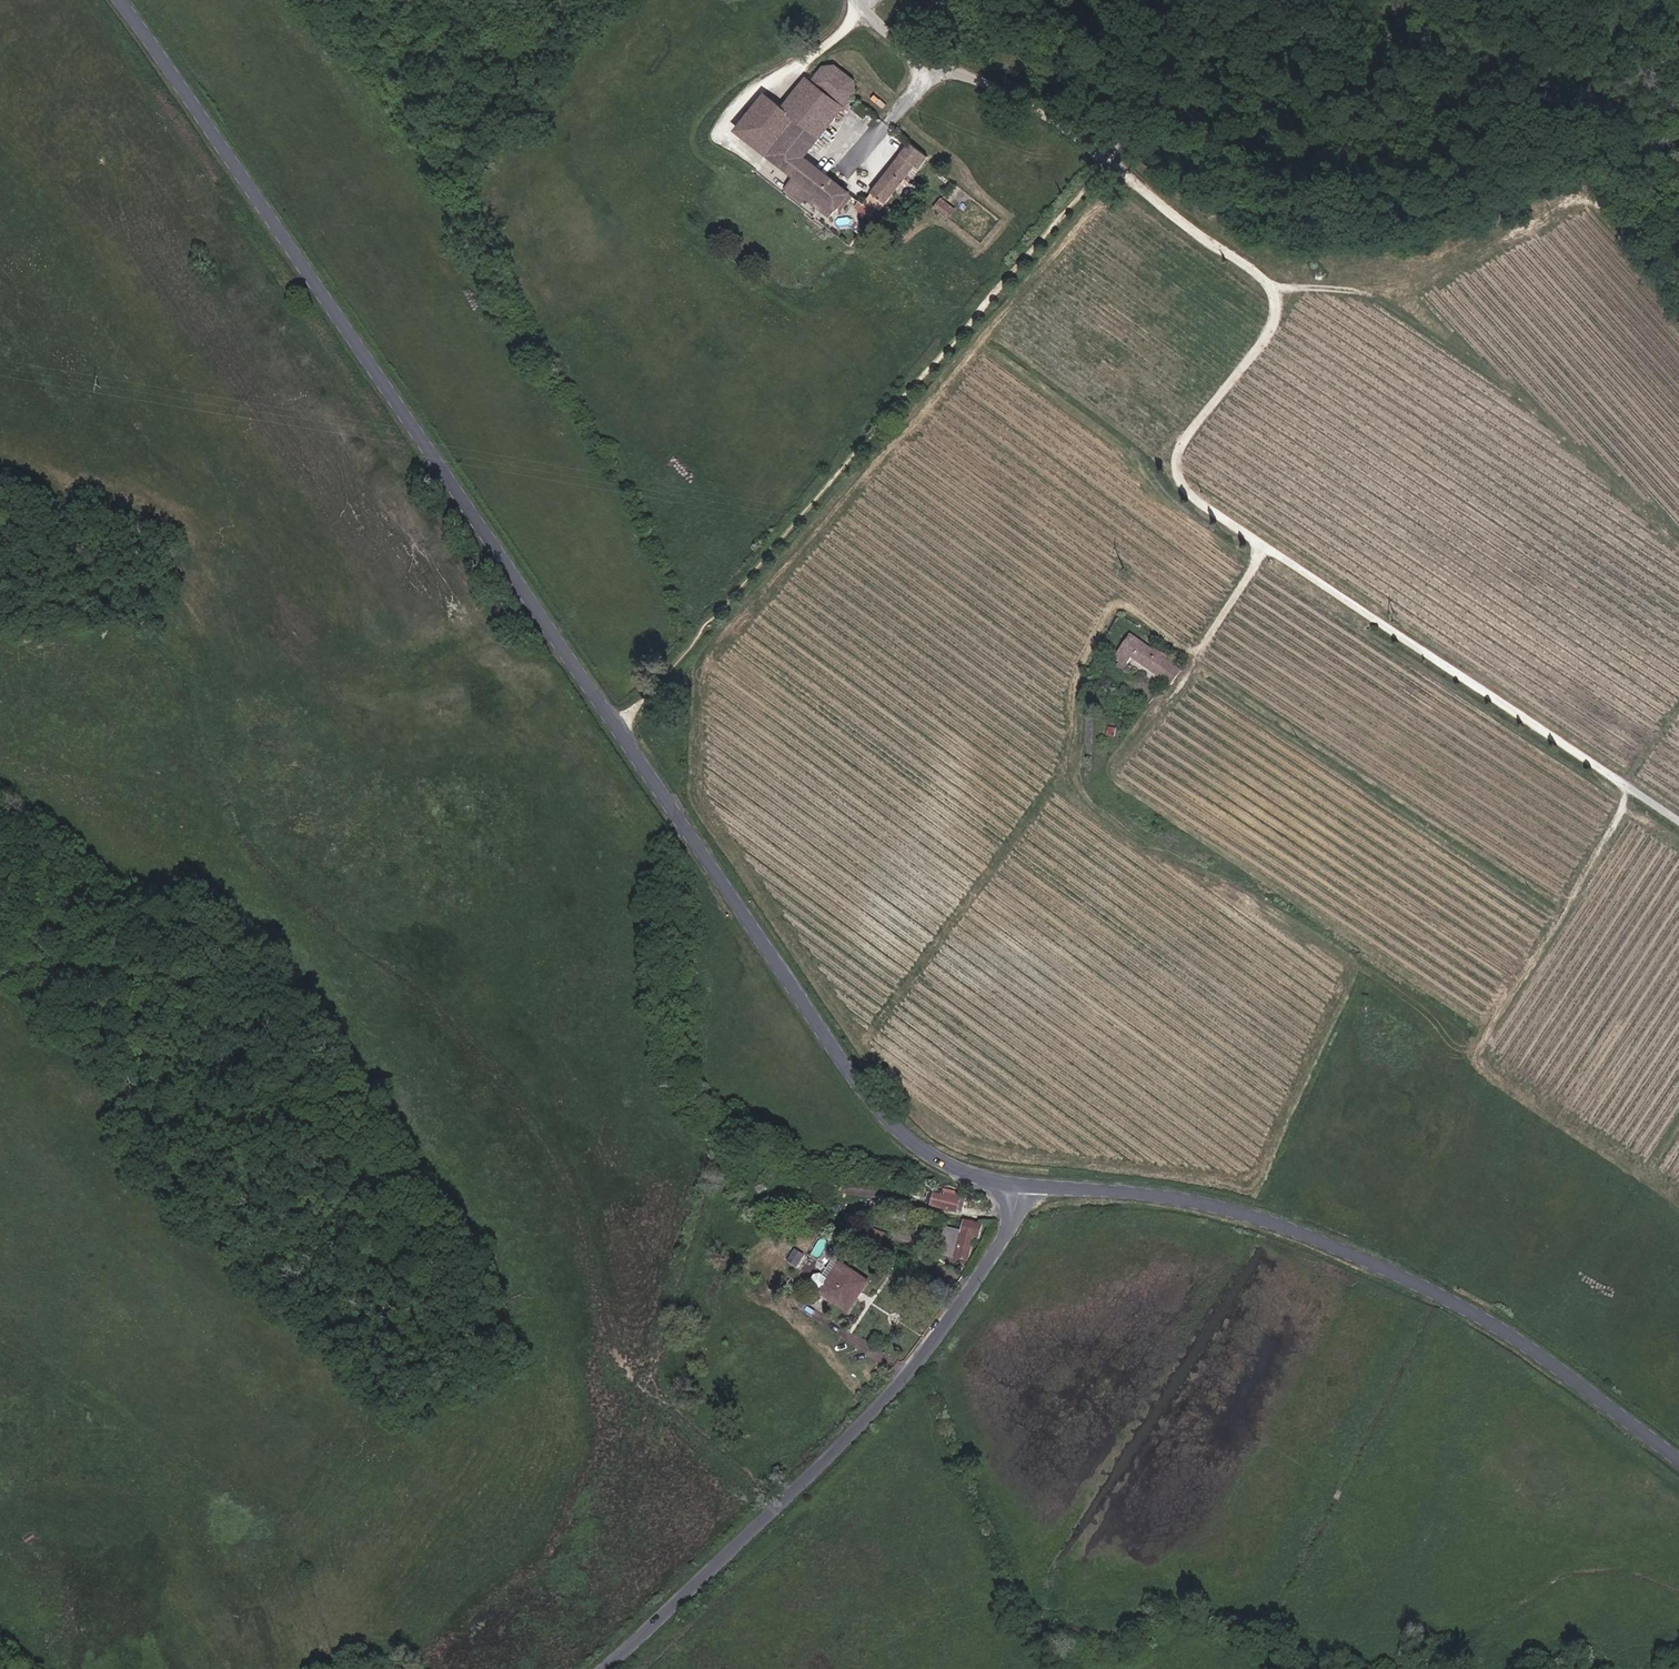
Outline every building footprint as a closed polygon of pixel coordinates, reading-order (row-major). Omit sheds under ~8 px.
[(804,157),(855,92),(854,81),(834,66),(824,67),(812,82),(806,78),(783,109),(765,95),(737,130),(796,176),(786,189),(803,202),(806,197),(813,189),(837,208),(838,208),(839,206),(844,210),(853,197),(849,194),(850,193),(804,157)] [(881,209),(916,164),(920,168),(928,157),(910,143),(867,199),(868,200),(878,207),(881,209)] [(1138,156),(1142,147),(1136,144),(1132,154),(1138,156)] [(837,208),(813,189),(806,197),(830,216),(837,208)] [(872,215),(878,207),(868,200),(862,208),(872,215)] [(954,209),(942,200),(936,207),(949,217),(954,209)] [(1182,670),(1132,636),(1116,660),(1120,663),(1127,667),(1132,658),(1171,685),(1182,670)] [(1124,671),(1127,667),(1120,663),(1118,667),(1124,671)] [(1116,729),(1109,725),(1105,732),(1112,736),(1116,729)] [(957,1210),(961,1196),(961,1194),(944,1190),(943,1192),(931,1188),(927,1204),(957,1212),(957,1210)] [(961,1211),(965,1197),(961,1196),(957,1210),(961,1211)] [(967,1260),(974,1236),(979,1237),(982,1226),(965,1221),(962,1232),(943,1227),(937,1252),(967,1260)] [(804,1255),(795,1250),(790,1258),(799,1264),(804,1255)] [(862,1291),(868,1283),(835,1260),(823,1276),(821,1275),(815,1275),(812,1280),(813,1286),(823,1292),(823,1291),(845,1306),(857,1288),(862,1291)] [(848,1312),(862,1291),(857,1288),(845,1306),(823,1291),(823,1292),(822,1294),(848,1312)]
